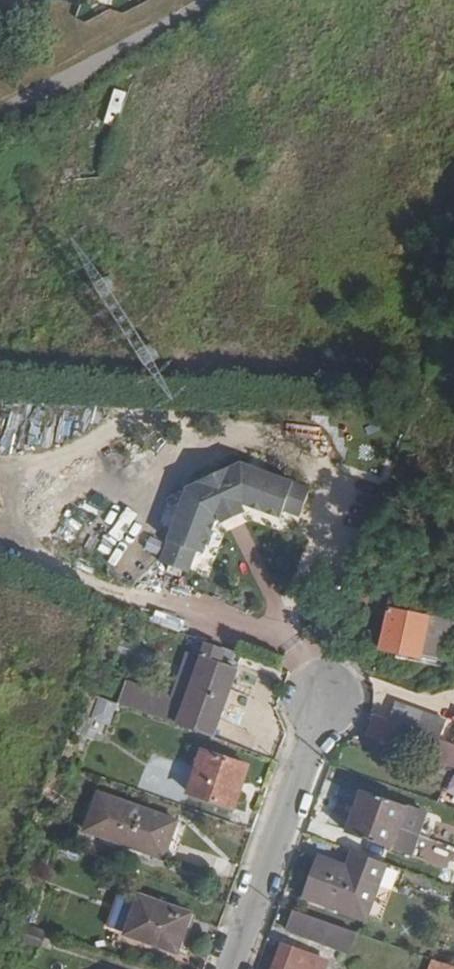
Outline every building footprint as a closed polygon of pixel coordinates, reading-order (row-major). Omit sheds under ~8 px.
[(116,121),(123,91),(112,88),(105,118),(116,121)] [(188,470),(213,506),(220,499),(220,495),(220,493),(230,487),(265,498),(282,504),(291,475),(222,453),(188,470)] [(201,503),(213,506),(188,470),(170,479),(144,555),(174,564),(180,543),(191,507),(201,503)] [(261,508),(265,498),(230,487),(220,493),(220,495),(261,508)] [(191,507),(180,543),(188,545),(201,503),(191,507)] [(428,614),(431,599),(350,581),(345,597),(387,608),(378,648),(418,657),(419,654),(428,614)] [(163,589),(156,619),(183,625),(190,595),(163,589)] [(449,620),(428,614),(419,654),(440,658),(449,620)] [(124,680),(116,702),(211,735),(234,666),(201,653),(183,701),(124,680)] [(99,698),(84,729),(102,737),(117,706),(99,698)] [(396,702),(390,719),(399,722),(404,724),(440,737),(446,720),(396,702)] [(369,713),(361,735),(386,744),(394,721),(369,713)] [(399,722),(391,742),(453,765),(453,743),(440,737),(404,724),(399,722)] [(188,791),(233,805),(247,764),(202,748),(188,791)] [(425,810),(360,787),(346,828),(410,851),(425,810)] [(86,828),(163,856),(176,820),(99,791),(86,828)] [(384,860),(354,849),(348,864),(321,855),(306,895),(362,914),(384,860)] [(108,925),(176,950),(189,911),(122,887),(108,925)] [(356,930),(294,906),(286,927),(348,949),(356,930)] [(314,967),(317,955),(282,941),(272,968),(313,968),(314,967)]
